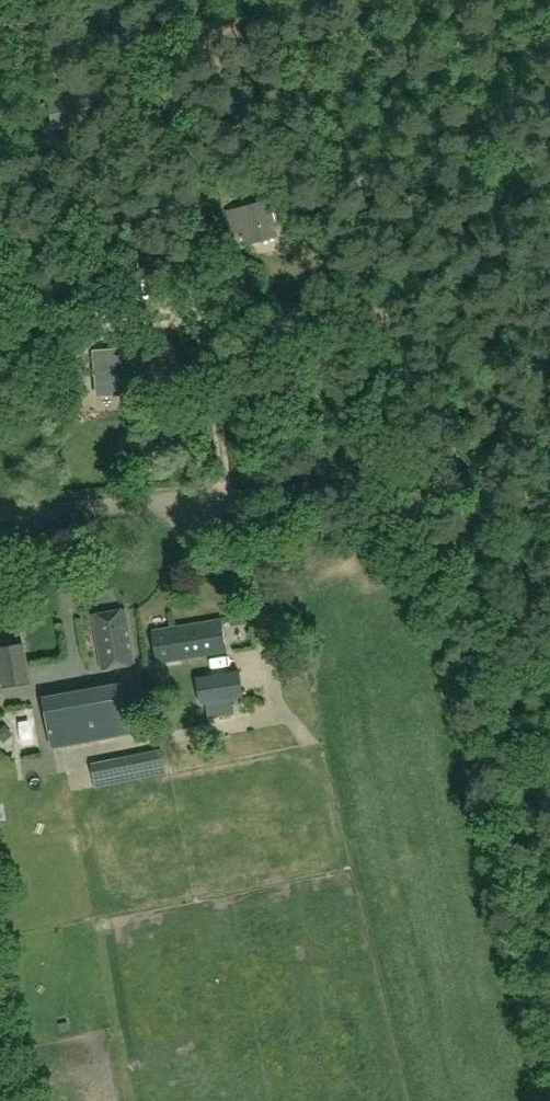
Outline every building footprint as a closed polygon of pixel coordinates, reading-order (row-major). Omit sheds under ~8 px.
[(281,190),(268,194),(271,202),(283,199),(281,190)] [(277,237),(269,202),(228,212),(233,233),(243,231),(247,244),(277,237)] [(90,328),(66,347),(74,358),(98,339),(90,328)] [(139,351),(94,354),(98,397),(134,394),(132,370),(140,369),(139,351)] [(132,663),(124,612),(92,617),(100,668),(132,663)] [(225,652),(220,621),(150,633),(156,664),(225,652)] [(25,643),(0,647),(0,678),(2,688),(32,683),(28,665),(25,643)] [(212,674),(199,676),(203,703),(244,697),(243,690),(240,670),(212,674)] [(43,699),(51,747),(130,732),(121,685),(43,699)] [(167,775),(161,751),(89,764),(94,789),(167,775)] [(32,780),(64,778),(63,756),(30,758),(32,780)]
